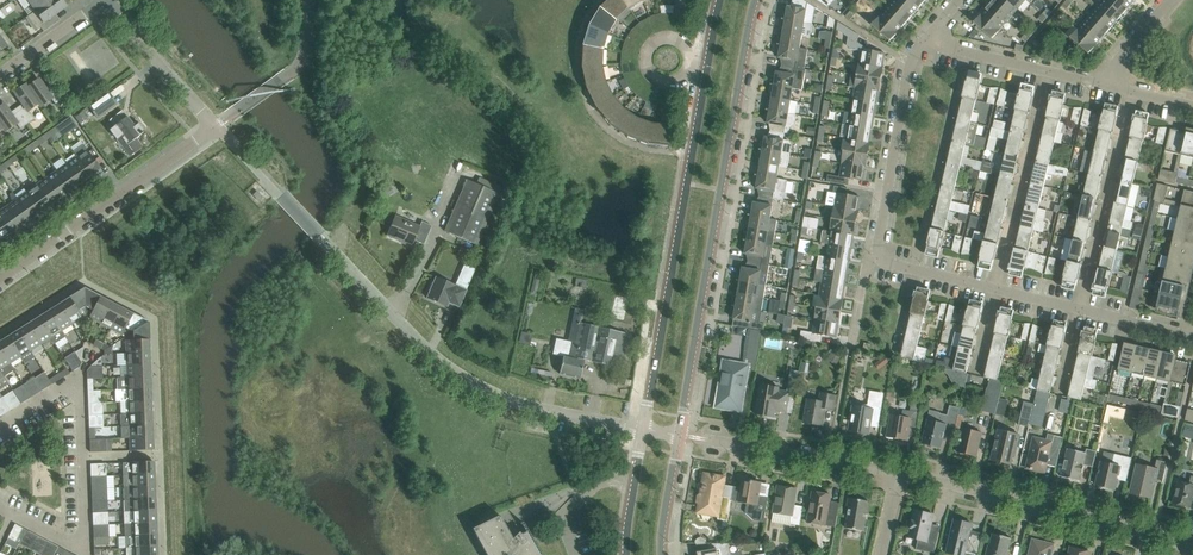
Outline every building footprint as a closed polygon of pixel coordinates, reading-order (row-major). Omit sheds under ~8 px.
[(51,0),(19,0),(25,9),(31,4),(35,11),(51,0)] [(62,0),(51,0),(35,11),(29,15),(26,17),(27,18),(28,17),(37,29),(36,30),(36,31),(42,27),(44,31),(57,22),(53,16),(66,6),(62,0)] [(628,7),(623,0),(607,0),(601,6),(600,5),(599,5),(616,19),(628,7)] [(782,19),(804,23),(806,10),(806,9),(807,2),(804,0),(793,0),(792,7),(788,6),(787,11),(785,10),(784,10),(782,18),(782,19)] [(888,7),(906,23),(915,13),(900,0),(893,0),(888,7)] [(923,3),(920,0),(900,0),(915,13),(923,3)] [(991,3),(1009,19),(1018,9),(1007,0),(993,0),(991,3)] [(1018,9),(1026,0),(1007,0),(1018,9)] [(1066,9),(1071,4),(1066,0),(1062,6),(1066,9)] [(1122,14),(1106,0),(1103,0),(1096,8),(1114,24),(1122,14)] [(1122,14),(1131,5),(1125,0),(1106,0),(1122,14)] [(991,3),(982,13),(1001,29),(1009,19),(991,3)] [(588,24),(608,33),(616,19),(599,5),(601,7),(590,24),(588,24)] [(898,32),(906,23),(888,7),(879,16),(898,32)] [(1047,8),(1042,14),(1047,17),(1051,12),(1047,8)] [(1087,18),(1106,34),(1114,24),(1096,8),(1087,18)] [(850,11),(845,16),(850,20),(855,15),(850,11)] [(655,22),(663,19),(662,13),(653,16),(655,22)] [(1001,29),(982,13),(974,23),(992,39),(1001,29)] [(1038,19),(1042,23),(1047,17),(1042,14),(1038,19)] [(890,41),(898,32),(879,16),(872,25),(890,41)] [(648,18),(640,22),(644,27),(651,23),(648,18)] [(1097,44),(1106,34),(1087,18),(1079,28),(1097,44)] [(782,19),(781,28),(782,28),(784,28),(783,32),(802,35),(810,37),(812,24),(804,23),(782,19)] [(638,33),(644,27),(640,22),(634,29),(638,33)] [(838,22),(837,29),(839,31),(848,37),(847,45),(851,49),(861,51),(860,62),(883,66),(885,53),(876,52),(877,51),(876,51),(876,52),(871,51),(872,50),(871,50),(871,51),(868,50),(868,49),(856,41),(860,35),(838,22)] [(603,49),(608,33),(588,24),(590,25),(584,45),(582,45),(581,45),(603,49)] [(1030,28),(1026,33),(1030,37),(1035,31),(1030,28)] [(1097,44),(1079,28),(1070,38),(1088,54),(1097,44)] [(800,48),(802,35),(783,32),(782,36),(780,36),(780,35),(779,35),(778,44),(777,44),(808,50),(808,49),(800,48)] [(630,33),(625,41),(631,43),(635,36),(630,33)] [(1021,39),(1025,42),(1030,37),(1026,33),(1021,39)] [(1040,33),(1035,39),(1042,45),(1047,39),(1040,33)] [(629,51),(631,43),(625,41),(623,49),(629,51)] [(783,58),(782,65),(806,70),(806,69),(805,69),(808,50),(777,44),(777,45),(778,45),(776,53),(777,53),(780,53),(779,58),(783,58)] [(602,65),(603,49),(581,45),(583,46),(582,67),(580,67),(602,65)] [(839,59),(840,55),(837,49),(833,49),(832,57),(837,58),(839,59)] [(857,74),(857,75),(882,79),(881,79),(883,66),(860,62),(857,75),(857,74)] [(605,81),(602,65),(580,67),(581,67),(582,67),(587,88),(585,88),(585,89),(606,82),(605,81)] [(802,90),(806,70),(782,65),(780,72),(776,72),(776,76),(773,76),(773,75),(771,84),(792,88),(802,90)] [(962,97),(963,97),(976,101),(977,101),(977,100),(977,96),(979,91),(989,94),(989,92),(991,88),(985,87),(980,85),(980,84),(982,74),(969,71),(966,82),(966,81),(962,97)] [(849,86),(855,88),(879,92),(881,79),(882,80),(882,79),(857,75),(851,74),(849,86)] [(625,78),(629,86),(634,83),(631,75),(625,78)] [(34,79),(26,85),(39,104),(41,106),(43,105),(51,99),(55,104),(62,99),(64,103),(65,103),(51,83),(50,83),(53,87),(47,91),(43,85),(39,80),(36,82),(34,79)] [(595,109),(613,97),(613,96),(606,82),(585,89),(587,89),(596,107),(595,108),(595,109)] [(639,89),(634,83),(629,86),(635,93),(639,89)] [(771,85),(770,93),(773,93),(772,97),(790,101),(792,88),(771,84),(771,85)] [(814,88),(814,91),(821,92),(822,85),(819,84),(814,88)] [(1016,105),(1014,109),(1028,113),(1029,113),(1033,98),(1032,97),(1035,87),(1022,84),(1019,94),(1018,94),(1016,105)] [(25,106),(18,111),(27,124),(35,119),(29,111),(39,104),(26,85),(24,86),(23,85),(23,87),(15,93),(25,106)] [(855,88),(853,100),(877,104),(879,92),(855,88)] [(1046,117),(1059,120),(1060,121),(1060,120),(1061,116),(1064,105),(1063,104),(1066,94),(1053,91),(1050,102),(1049,101),(1046,117)] [(108,92),(89,106),(97,118),(117,104),(108,92)] [(639,97),(646,102),(649,96),(643,92),(639,97)] [(1007,96),(1006,100),(1014,102),(1016,94),(1015,94),(1008,92),(1007,96)] [(657,99),(649,96),(646,102),(655,105),(657,99)] [(623,109),(613,97),(595,109),(597,108),(610,124),(609,125),(624,109),(623,109)] [(766,109),(795,114),(797,102),(790,101),(772,97),(771,101),(769,101),(768,101),(767,109),(766,109)] [(960,102),(956,113),(959,113),(958,119),(971,122),(976,101),(963,97),(961,103),(960,102)] [(874,117),(877,104),(853,100),(851,113),(874,117)] [(1098,129),(1098,130),(1099,130),(1112,133),(1113,133),(1116,117),(1118,107),(1105,103),(1103,114),(1102,114),(1099,125),(1098,129)] [(27,124),(18,111),(12,116),(4,105),(2,107),(0,104),(0,123),(4,128),(6,131),(17,124),(20,129),(27,124)] [(1084,108),(1083,115),(1090,116),(1091,112),(1089,111),(1085,108),(1084,108)] [(637,119),(624,109),(609,125),(609,126),(611,124),(628,136),(627,138),(637,119)] [(767,110),(765,118),(766,118),(768,119),(768,123),(769,123),(772,124),(770,130),(770,131),(784,133),(788,134),(790,127),(794,124),(795,114),(766,109),(766,110),(767,110)] [(1015,110),(1010,132),(1023,135),(1024,129),(1027,130),(1028,130),(1029,119),(1027,119),(1028,113),(1014,109),(1014,110),(1015,110)] [(83,111),(75,116),(80,123),(88,118),(83,111)] [(1129,137),(1130,137),(1143,140),(1144,141),(1144,140),(1145,136),(1148,125),(1147,125),(1147,124),(1149,114),(1136,111),(1134,122),(1133,121),(1129,137)] [(849,126),(872,130),(874,117),(851,113),(844,112),(842,125),(849,126)] [(70,116),(63,121),(66,126),(73,121),(70,116)] [(115,127),(110,130),(130,156),(134,153),(142,147),(136,138),(145,131),(137,121),(133,124),(127,117),(115,127)] [(1043,122),(1039,133),(1040,133),(1042,133),(1041,139),(1054,142),(1059,120),(1046,117),(1045,123),(1043,122)] [(653,125),(637,119),(627,138),(628,138),(628,137),(648,144),(648,146),(653,125)] [(954,135),(952,141),(965,144),(966,142),(975,144),(977,135),(979,124),(958,119),(956,125),(954,124),(953,124),(952,135),(954,135)] [(670,148),(670,127),(669,127),(653,125),(648,146),(649,144),(669,146),(670,148)] [(808,126),(806,134),(814,135),(816,127),(808,126)] [(870,142),(872,130),(849,126),(846,138),(870,142)] [(58,131),(55,127),(48,132),(51,136),(58,131)] [(1022,140),(1023,135),(1010,132),(992,127),(990,136),(1008,140),(1005,154),(1018,157),(1019,151),(1021,151),(1025,141),(1024,140),(1024,141),(1022,140)] [(1175,182),(1177,177),(1182,155),(1181,155),(1187,133),(1170,129),(1165,151),(1178,154),(1174,172),(1161,169),(1158,180),(1175,184),(1175,182)] [(1099,130),(1094,152),(1107,155),(1108,149),(1110,150),(1111,150),(1113,139),(1111,139),(1112,133),(1099,130)] [(783,139),(784,133),(770,131),(769,138),(765,137),(764,141),(762,141),(761,141),(760,149),(759,149),(789,155),(791,144),(789,140),(783,139)] [(1182,155),(1192,157),(1192,134),(1187,133),(1181,155),(1182,155)] [(974,146),(984,148),(985,142),(978,141),(979,136),(977,135),(975,144),(974,146)] [(42,136),(36,141),(39,145),(43,142),(46,140),(43,137),(42,136)] [(1127,142),(1123,153),(1124,153),(1126,153),(1125,159),(1138,162),(1143,140),(1130,137),(1129,143),(1127,142)] [(844,150),(843,151),(869,155),(868,155),(870,142),(846,138),(844,151),(844,150)] [(1036,161),(1049,164),(1054,142),(1041,139),(1040,145),(1037,144),(1035,155),(1037,155),(1036,161)] [(32,150),(39,145),(36,141),(29,146),(32,150)] [(948,158),(947,163),(960,166),(961,165),(980,170),(982,160),(963,156),(965,144),(952,141),(951,147),(949,146),(945,157),(946,157),(948,158)] [(84,145),(73,152),(76,156),(91,176),(92,175),(96,172),(101,169),(100,168),(98,165),(95,160),(84,145)] [(805,148),(803,156),(810,158),(812,149),(805,148)] [(761,163),(779,166),(787,167),(789,155),(759,149),(759,150),(760,150),(758,158),(759,159),(759,158),(761,159),(761,163)] [(23,150),(16,155),(19,159),(26,154),(23,150)] [(844,151),(842,164),(866,168),(868,155),(868,156),(869,155),(843,151),(844,151)] [(1105,160),(1107,155),(1094,152),(1089,174),(1102,177),(1103,171),(1105,171),(1109,161),(1108,160),(1108,161),(1105,160)] [(1005,154),(1000,176),(1013,179),(1014,173),(1016,174),(1017,174),(1018,163),(1017,163),(1018,157),(1005,154)] [(19,159),(16,155),(9,160),(12,164),(19,159)] [(80,184),(81,183),(89,177),(91,176),(76,156),(66,164),(80,184)] [(1121,175),(1119,181),(1133,184),(1138,162),(1125,159),(1123,165),(1121,164),(1120,163),(1119,175),(1121,175)] [(980,170),(980,171),(991,174),(994,163),(982,160),(980,170)] [(1032,178),(1031,183),(1044,186),(1047,174),(1067,176),(1068,171),(1067,169),(1049,165),(1049,164),(1036,161),(1034,167),(1033,166),(1029,177),(1030,177),(1032,178)] [(1073,162),(1071,169),(1080,171),(1081,164),(1078,163),(1073,162)] [(777,179),(779,166),(761,163),(760,167),(758,166),(757,166),(756,174),(755,174),(755,175),(777,179)] [(955,188),(960,166),(947,163),(946,169),(943,168),(941,179),(943,179),(942,185),(955,188)] [(79,185),(80,184),(66,164),(57,171),(71,190),(79,185)] [(863,181),(866,168),(842,164),(840,176),(828,174),(827,181),(848,185),(849,178),(854,179),(854,180),(854,179),(863,181)] [(972,170),(970,177),(977,179),(978,171),(972,170)] [(69,192),(71,190),(57,171),(47,178),(61,197),(69,192)] [(1083,196),(1096,199),(1098,193),(1100,194),(1101,194),(1102,183),(1100,183),(1102,177),(1089,174),(1083,196)] [(759,196),(773,198),(783,200),(786,180),(777,179),(755,175),(754,184),(755,184),(757,184),(756,189),(760,189),(759,196)] [(1011,184),(1013,179),(1000,176),(994,198),(1007,201),(1009,195),(1011,195),(1015,185),(1014,185),(1011,184)] [(50,205),(52,204),(59,199),(61,197),(47,178),(43,180),(36,185),(50,205)] [(477,245),(492,211),(499,194),(467,180),(445,232),(477,245)] [(1116,197),(1114,203),(1127,206),(1133,184),(1119,181),(1118,187),(1116,186),(1112,197),(1113,197),(1116,197)] [(1044,186),(1031,183),(1029,189),(1027,188),(1026,188),(1025,199),(1027,199),(1025,205),(1039,208),(1044,186)] [(1184,190),(1181,203),(1165,199),(1168,186),(1157,183),(1153,200),(1155,200),(1161,202),(1180,207),(1181,206),(1192,209),(1192,192),(1184,190)] [(49,206),(50,205),(36,185),(26,192),(40,212),(49,206)] [(938,202),(937,207),(950,210),(952,211),(968,215),(970,206),(952,202),(955,188),(942,185),(940,191),(939,190),(935,201),(938,202)] [(837,193),(835,206),(858,210),(860,197),(847,195),(848,188),(834,186),(833,193),(837,193)] [(16,199),(31,219),(32,218),(37,214),(39,213),(40,212),(26,192),(16,199)] [(257,192),(254,195),(259,200),(262,197),(257,192)] [(772,205),(773,198),(759,196),(758,203),(754,202),(753,207),(751,206),(750,206),(749,211),(749,214),(748,214),(748,215),(770,219),(772,211),(772,205)] [(1095,204),(1096,199),(1083,196),(1080,211),(1078,218),(1091,221),(1092,215),(1094,215),(1098,205),(1098,204),(1097,205),(1095,204)] [(1007,218),(1007,211),(1008,207),(1006,207),(1007,201),(994,198),(991,211),(989,220),(1002,223),(1004,217),(1006,218),(1007,218)] [(30,220),(31,219),(16,199),(6,206),(21,226),(30,220)] [(1155,200),(1152,213),(1158,214),(1159,211),(1161,202),(1155,200)] [(1127,206),(1114,203),(1113,209),(1110,208),(1111,208),(1110,207),(1108,219),(1110,219),(1109,225),(1131,230),(1133,221),(1124,219),(1126,211),(1127,206)] [(1020,227),(1033,230),(1044,233),(1046,222),(1036,220),(1039,208),(1025,205),(1024,211),(1022,210),(1018,221),(1019,221),(1021,222),(1020,227)] [(11,233),(12,232),(20,227),(21,226),(6,206),(0,211),(0,218),(11,233)] [(858,211),(858,210),(835,206),(834,211),(833,218),(832,218),(832,219),(857,223),(856,222),(858,211)] [(1180,207),(1179,211),(1178,219),(1192,222),(1192,209),(1181,206),(1180,207)] [(932,212),(931,223),(933,223),(931,229),(944,232),(950,210),(937,207),(935,213),(933,212),(932,212)] [(1155,227),(1158,214),(1152,213),(1149,225),(1155,227)] [(777,220),(770,219),(748,215),(747,224),(748,224),(750,224),(749,228),(775,232),(777,220)] [(424,245),(432,226),(422,221),(420,227),(395,216),(386,236),(400,241),(400,240),(412,245),(414,241),(424,245)] [(0,218),(0,239),(1,240),(2,239),(10,234),(11,233),(0,218)] [(1078,218),(1073,240),(1086,243),(1087,237),(1089,238),(1090,238),(1092,227),(1090,227),(1091,221),(1078,218)] [(857,223),(832,219),(830,231),(854,235),(856,223),(857,223)] [(1178,219),(1175,231),(1192,236),(1192,222),(1178,219)] [(975,232),(973,239),(983,241),(997,244),(998,239),(1000,239),(1004,229),(1003,229),(1001,228),(1002,223),(989,220),(986,234),(975,232)] [(1105,241),(1104,247),(1117,250),(1120,236),(1129,238),(1131,230),(1109,225),(1108,231),(1106,230),(1102,241),(1103,241),(1105,241)] [(1146,238),(1152,239),(1155,227),(1149,225),(1146,238)] [(1016,232),(1014,243),(1016,243),(1015,249),(1028,252),(1033,230),(1020,227),(1019,233),(1016,232)] [(744,240),(773,245),(775,232),(749,228),(749,232),(746,232),(746,231),(744,240)] [(925,254),(925,255),(938,258),(938,257),(941,248),(945,232),(944,232),(931,229),(927,244),(928,245),(925,254)] [(820,243),(828,244),(852,248),(854,235),(830,231),(823,230),(820,243)] [(1135,231),(1133,238),(1140,240),(1141,233),(1135,231)] [(1172,244),(1192,249),(1192,236),(1175,231),(1172,244)] [(1066,238),(1061,260),(1067,261),(1081,264),(1082,259),(1084,259),(1088,249),(1087,248),(1087,249),(1084,248),(1086,243),(1073,240),(1066,238)] [(1149,252),(1152,239),(1146,238),(1143,250),(1149,252)] [(744,241),(743,249),(746,249),(745,254),(746,254),(749,255),(748,261),(769,265),(772,245),(744,240),(744,241)] [(978,267),(978,268),(991,271),(991,270),(993,260),(994,260),(998,245),(997,244),(983,241),(979,257),(980,258),(978,267)] [(849,261),(852,248),(828,244),(826,257),(849,261)] [(1172,244),(1169,256),(1191,262),(1192,252),(1192,249),(1172,244)] [(1099,251),(1098,263),(1100,263),(1099,269),(1112,272),(1117,250),(1104,247),(1102,253),(1100,252),(1099,251)] [(1009,274),(1009,275),(1022,278),(1022,277),(1024,268),(1025,268),(1029,268),(1032,269),(1035,270),(1037,265),(1038,260),(1039,255),(1039,254),(1028,252),(1015,249),(1014,249),(1010,264),(1011,264),(1009,274)] [(1140,263),(1146,264),(1149,252),(1143,250),(1140,263)] [(817,268),(847,273),(849,261),(826,257),(819,255),(817,268)] [(1188,274),(1191,262),(1169,256),(1166,269),(1188,274)] [(737,280),(765,285),(769,265),(748,261),(748,262),(747,268),(744,268),(743,268),(742,272),(739,272),(740,271),(739,271),(737,280)] [(1062,286),(1061,288),(1074,291),(1075,290),(1077,280),(1078,280),(1081,265),(1081,264),(1067,261),(1066,266),(1063,277),(1064,277),(1062,286)] [(1146,264),(1140,263),(1137,275),(1143,277),(1145,277),(1148,265),(1146,264)] [(447,307),(448,304),(449,302),(459,307),(475,269),(464,265),(455,286),(436,277),(434,283),(432,282),(428,291),(430,292),(427,298),(447,307)] [(822,282),(845,286),(847,273),(817,268),(815,281),(822,282)] [(1093,294),(1092,295),(1105,298),(1106,297),(1108,288),(1111,276),(1112,272),(1099,269),(1098,268),(1098,269),(1094,284),(1095,284),(1093,294)] [(1166,269),(1163,281),(1185,287),(1188,274),(1166,269)] [(535,271),(531,293),(536,294),(540,272),(535,271)] [(1134,288),(1140,289),(1143,277),(1137,275),(1134,288)] [(576,278),(574,286),(578,287),(581,287),(585,289),(587,281),(576,278)] [(737,281),(736,289),(737,289),(739,289),(738,293),(763,298),(765,285),(737,280),(737,281)] [(1185,287),(1163,281),(1160,294),(1182,299),(1185,287)] [(822,282),(819,295),(843,299),(845,286),(822,282)] [(1127,293),(1129,287),(1121,286),(1120,291),(1125,293),(1127,294),(1127,293)] [(910,313),(911,313),(924,317),(925,317),(925,316),(926,312),(929,301),(928,300),(930,291),(931,290),(917,287),(917,288),(915,298),(914,298),(910,313)] [(85,307),(85,292),(85,288),(59,304),(72,325),(86,316),(85,307)] [(85,288),(85,292),(85,307),(93,311),(89,318),(100,324),(112,302),(85,288)] [(1143,290),(1140,289),(1134,288),(1132,296),(1141,298),(1143,290)] [(732,305),(761,310),(763,298),(738,293),(737,298),(735,297),(734,297),(733,305),(732,305)] [(1179,312),(1182,299),(1160,294),(1156,307),(1179,312)] [(819,295),(817,307),(816,307),(841,311),(843,299),(819,295)] [(963,325),(963,326),(964,326),(977,329),(978,329),(981,314),(981,313),(983,304),(983,303),(970,300),(970,301),(968,310),(967,310),(964,321),(963,325)] [(122,308),(112,302),(100,324),(111,329),(122,309),(122,308)] [(59,304),(48,311),(62,331),(72,325),(59,304)] [(733,306),(731,314),(732,315),(732,314),(734,315),(734,319),(735,319),(738,320),(737,326),(736,327),(749,329),(762,331),(764,323),(759,322),(761,310),(732,305),(732,306),(733,306)] [(817,308),(815,320),(838,324),(841,311),(816,307),(816,308),(817,308)] [(994,333),(995,333),(1008,337),(1009,337),(1009,336),(1010,332),(1012,321),(1012,320),(1014,311),(1014,310),(1001,307),(1001,308),(998,318),(998,317),(994,333)] [(122,308),(122,309),(111,329),(122,335),(126,328),(133,332),(149,322),(122,308)] [(43,324),(51,338),(55,343),(65,336),(62,331),(48,311),(38,317),(43,324)] [(908,318),(904,329),(905,329),(907,330),(906,335),(919,338),(924,317),(911,313),(910,319),(908,318)] [(28,324),(29,325),(41,344),(43,343),(51,338),(43,324),(38,317),(28,324)] [(1051,330),(1047,346),(1060,349),(1061,349),(1065,333),(1064,333),(1067,324),(1067,323),(1054,319),(1053,321),(1051,330)] [(836,337),(838,324),(815,320),(813,332),(801,330),(800,338),(805,339),(816,341),(821,342),(822,335),(827,335),(826,336),(827,336),(836,337)] [(149,322),(133,332),(134,340),(126,341),(126,353),(151,352),(149,322)] [(563,356),(559,374),(580,379),(584,360),(620,368),(628,334),(584,324),(580,323),(573,322),(568,342),(557,340),(554,354),(563,356)] [(18,330),(31,351),(41,344),(29,325),(28,324),(18,330)] [(964,326),(959,348),(972,351),(973,345),(975,346),(976,346),(977,335),(975,335),(977,329),(964,326)] [(1078,353),(1092,357),(1096,340),(1095,340),(1097,331),(1098,330),(1085,327),(1084,328),(1082,337),(1081,337),(1078,353)] [(723,360),(719,384),(715,407),(741,412),(745,388),(752,389),(755,371),(762,331),(749,329),(747,336),(745,343),(744,350),(744,357),(744,364),(723,360)] [(31,351),(18,330),(7,337),(20,357),(24,363),(35,357),(31,351)] [(992,338),(988,349),(989,349),(991,350),(990,355),(1003,358),(1008,337),(995,333),(993,339),(992,338)] [(902,351),(901,357),(924,363),(927,349),(917,347),(919,338),(906,335),(905,341),(902,340),(900,351),(902,351)] [(10,364),(20,357),(7,337),(0,341),(0,348),(10,364)] [(93,345),(101,349),(104,343),(96,339),(93,345)] [(805,339),(804,346),(815,348),(816,341),(805,339)] [(112,345),(109,348),(104,351),(104,354),(113,354),(112,345)] [(1045,354),(1042,367),(1055,371),(1057,365),(1059,366),(1060,366),(1061,355),(1059,355),(1060,349),(1047,346),(1045,354)] [(81,362),(83,347),(75,352),(81,362)] [(4,376),(14,370),(10,364),(0,348),(0,370),(4,376)] [(959,348),(956,360),(945,357),(944,361),(937,360),(936,366),(966,373),(968,367),(970,367),(974,357),(973,356),(973,357),(970,356),(972,351),(959,348)] [(1119,370),(1132,373),(1137,351),(1124,348),(1119,370)] [(834,349),(829,357),(838,363),(844,356),(834,349)] [(1137,351),(1132,373),(1144,376),(1149,354),(1137,351)] [(75,352),(64,358),(73,372),(80,367),(81,362),(75,352)] [(126,353),(127,365),(151,364),(151,352),(126,353)] [(1075,358),(1071,369),(1072,369),(1075,369),(1073,375),(1093,380),(1096,366),(1104,368),(1106,360),(1092,357),(1078,353),(1077,359),(1075,358)] [(1144,376),(1157,379),(1162,356),(1149,354),(1144,376)] [(885,355),(880,359),(884,366),(890,362),(885,355)] [(997,381),(1003,358),(990,355),(988,361),(986,360),(985,360),(984,371),(986,371),(984,377),(990,379),(997,381)] [(1162,356),(1157,379),(1169,382),(1174,359),(1162,356)] [(102,366),(101,357),(90,367),(102,366)] [(1163,407),(1162,412),(1161,414),(1178,418),(1181,407),(1176,406),(1167,404),(1172,382),(1186,386),(1191,363),(1174,359),(1169,382),(1163,407)] [(127,378),(151,376),(151,364),(127,365),(127,378)] [(87,371),(87,379),(93,379),(102,379),(102,366),(90,367),(87,371)] [(1055,371),(1042,367),(1037,390),(1038,390),(1047,392),(1050,393),(1051,387),(1053,387),(1057,377),(1056,376),(1056,377),(1054,376),(1055,371)] [(67,369),(59,373),(62,378),(70,373),(67,369)] [(797,384),(799,371),(791,370),(789,382),(797,384)] [(52,378),(55,383),(62,378),(59,373),(52,378)] [(1086,378),(1073,375),(1072,380),(1069,380),(1069,379),(1067,391),(1069,391),(1068,397),(1072,398),(1081,400),(1084,388),(1095,390),(1097,381),(1093,380),(1086,378)] [(152,389),(151,376),(127,378),(117,378),(117,390),(152,389)] [(42,391),(39,386),(39,387),(34,378),(24,385),(31,397),(42,391)] [(987,388),(981,411),(995,414),(999,398),(1003,382),(997,381),(990,379),(988,388),(987,388)] [(49,386),(46,382),(39,386),(42,391),(49,386)] [(21,404),(31,397),(24,385),(23,385),(13,391),(21,404)] [(792,413),(795,393),(787,392),(779,390),(779,388),(760,385),(755,414),(774,417),(775,410),(792,413)] [(117,390),(115,390),(116,403),(127,402),(152,401),(152,389),(117,390)] [(1038,390),(1035,402),(1041,403),(1046,398),(1047,392),(1038,390)] [(11,410),(21,404),(13,391),(3,397),(11,410)] [(1179,391),(1176,406),(1181,407),(1184,392),(1179,391)] [(861,408),(853,406),(849,430),(868,434),(870,425),(872,423),(879,424),(882,407),(884,395),(871,392),(869,405),(864,404),(862,405),(861,408)] [(888,392),(886,401),(893,402),(894,393),(888,392)] [(821,393),(819,401),(808,399),(804,423),(822,426),(825,408),(833,410),(836,395),(821,393)] [(1027,395),(1025,402),(1024,401),(1018,425),(1029,427),(1034,404),(1036,397),(1027,395)] [(1064,396),(1062,404),(1071,406),(1072,398),(1068,397),(1064,396)] [(0,399),(0,417),(11,410),(3,397),(0,399)] [(152,401),(127,402),(128,414),(153,413),(152,401)] [(103,403),(94,403),(88,403),(88,412),(89,416),(103,415),(103,403)] [(960,408),(950,405),(947,415),(930,411),(925,433),(923,434),(922,439),(923,441),(923,443),(941,448),(946,425),(955,427),(960,408)] [(1187,409),(1185,420),(1192,421),(1192,410),(1187,409)] [(907,440),(909,433),(916,434),(919,412),(903,410),(902,417),(891,415),(887,437),(907,440)] [(121,427),(153,425),(153,413),(128,414),(120,414),(121,427)] [(104,427),(103,415),(89,416),(89,428),(95,428),(104,427)] [(154,437),(153,425),(121,427),(121,439),(129,438),(152,437),(154,437)] [(957,451),(977,456),(982,433),(962,428),(957,451)] [(1019,435),(1012,433),(999,430),(998,433),(991,460),(1010,464),(1015,446),(1017,446),(1019,435)] [(1026,468),(1040,471),(1045,473),(1047,465),(1056,467),(1062,441),(1063,437),(1048,434),(1046,440),(1038,438),(1034,437),(1032,446),(1031,450),(1026,468)] [(154,450),(154,437),(152,437),(129,438),(130,451),(154,450)] [(1125,437),(1122,448),(1132,450),(1134,439),(1125,437)] [(90,452),(106,452),(105,439),(90,440),(90,452)] [(1086,453),(1068,449),(1061,476),(1080,481),(1082,472),(1082,473),(1084,466),(1083,466),(1083,465),(1093,467),(1097,451),(1087,449),(1086,453)] [(1101,462),(1096,485),(1099,485),(1098,487),(1106,488),(1106,487),(1115,489),(1117,479),(1118,476),(1127,478),(1132,458),(1119,455),(1118,460),(1113,459),(1112,464),(1101,462)] [(1168,462),(1167,462),(1157,459),(1154,469),(1137,465),(1137,467),(1135,466),(1133,475),(1135,475),(1131,491),(1141,493),(1140,495),(1151,498),(1155,481),(1162,483),(1168,462)] [(122,463),(123,476),(155,474),(155,462),(122,463)] [(107,476),(106,464),(91,464),(91,477),(107,476)] [(698,503),(699,503),(697,513),(718,516),(718,519),(728,521),(734,486),(724,485),(726,477),(704,473),(700,493),(699,494),(699,495),(698,496),(696,501),(698,503)] [(156,487),(155,474),(123,476),(123,488),(154,487),(156,487)] [(107,476),(91,477),(92,489),(107,488),(107,476)] [(1191,476),(1190,482),(1187,483),(1178,481),(1173,503),(1190,507),(1192,493),(1192,476),(1191,476)] [(741,488),(739,502),(747,503),(745,513),(753,520),(764,522),(768,497),(759,495),(760,490),(761,483),(757,482),(743,480),(741,488)] [(794,505),(797,489),(777,486),(773,512),(792,515),(790,524),(800,525),(803,507),(794,505)] [(124,500),(155,499),(156,499),(156,487),(154,487),(123,488),(124,500)] [(107,488),(92,489),(92,501),(107,501),(107,488)] [(840,504),(830,502),(831,495),(813,492),(809,515),(807,522),(836,527),(840,504)] [(847,507),(849,507),(846,528),(864,531),(869,501),(849,498),(847,507)] [(157,511),(156,499),(155,499),(124,500),(124,512),(155,511),(157,511)] [(107,501),(92,501),(93,513),(108,513),(107,501)] [(586,527),(579,510),(570,519),(574,531),(586,527)] [(910,528),(909,532),(908,537),(917,539),(918,539),(916,549),(934,554),(939,532),(932,531),(932,530),(931,527),(933,514),(915,510),(912,520),(910,520),(908,522),(907,525),(908,527),(910,528)] [(133,524),(156,523),(157,523),(157,511),(155,511),(124,512),(125,524),(133,524)] [(108,513),(92,513),(93,526),(108,525),(108,513)] [(530,538),(526,532),(521,535),(519,533),(514,538),(514,539),(513,539),(506,528),(500,516),(481,525),(472,529),(477,539),(482,549),(486,554),(540,554),(530,538)] [(946,553),(954,554),(966,554),(967,552),(979,554),(984,533),(971,530),(972,524),(954,519),(949,541),(946,553)] [(158,535),(157,523),(156,523),(133,524),(125,524),(125,536),(156,535),(158,535)] [(15,524),(8,538),(15,542),(23,528),(15,524)] [(108,525),(93,526),(93,538),(109,537),(108,525)] [(37,536),(26,530),(19,544),(30,550),(37,536)] [(769,541),(772,538),(772,535),(770,532),(766,532),(763,534),(763,538),(766,541),(769,541)] [(1008,550),(1011,538),(993,533),(990,545),(988,545),(986,554),(1009,554),(1010,550),(1008,550)] [(126,549),(157,547),(158,547),(158,535),(156,535),(125,536),(126,549)] [(37,536),(30,550),(39,554),(41,554),(48,542),(37,536)] [(109,537),(93,538),(94,546),(99,546),(109,545),(109,537)] [(1055,543),(1032,538),(1028,554),(1052,554),(1055,543)] [(56,552),(58,547),(48,542),(41,554),(54,554),(56,552)] [(696,543),(698,552),(697,552),(698,554),(731,554),(729,543),(706,543),(696,543)]
